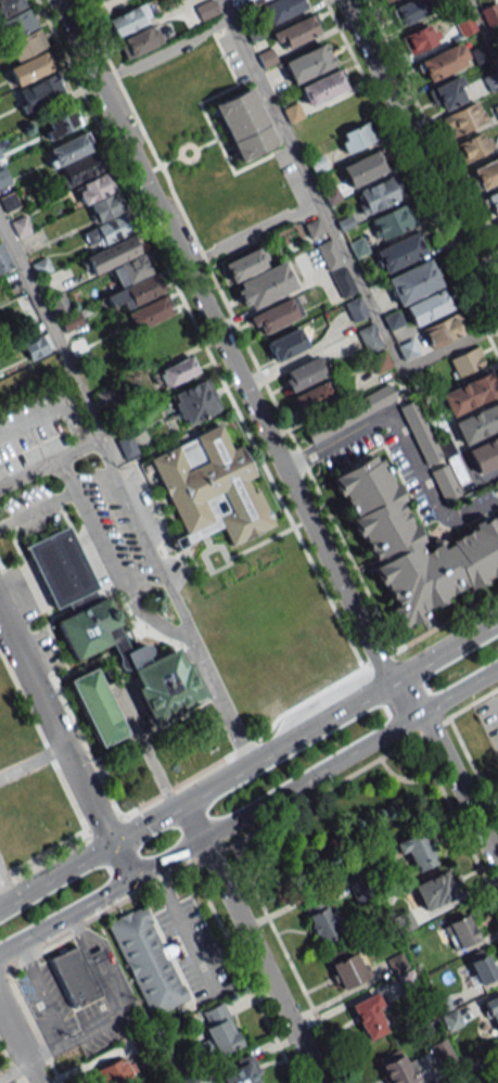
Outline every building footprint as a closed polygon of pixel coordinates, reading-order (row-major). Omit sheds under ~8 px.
[(307,8),(304,0),(272,0),(259,5),(268,25),(307,8)] [(399,26),(430,16),(425,0),(412,0),(392,6),(399,26)] [(203,5),(196,8),(200,19),(215,14),(210,3),(203,5)] [(114,37),(151,22),(144,4),(107,19),(114,37)] [(497,20),(497,11),(495,4),(481,10),(483,17),(490,14),(493,22),(497,20)] [(29,8),(0,21),(10,42),(7,44),(16,64),(7,68),(15,87),(56,68),(29,8)] [(271,33),(280,52),(320,32),(311,14),(271,33)] [(117,42),(126,60),(162,42),(153,24),(117,42)] [(439,44),(434,25),(407,33),(412,51),(439,44)] [(293,84),(334,65),(324,43),(282,62),(293,84)] [(452,73),(444,51),(418,61),(426,82),(452,73)] [(307,106),(346,89),(337,70),(299,86),(307,106)] [(23,113),(66,96),(57,74),(14,91),(23,113)] [(437,112),(465,102),(457,78),(428,88),(437,112)] [(213,103),(236,162),(275,146),(252,88),(213,103)] [(485,121),(476,102),(441,118),(450,137),(485,121)] [(80,125),(72,108),(43,122),(51,140),(80,125)] [(346,154),(375,139),(366,122),(337,137),(346,154)] [(454,146),(463,163),(493,148),(484,131),(454,146)] [(341,168),(351,187),(388,169),(378,149),(341,168)] [(101,174),(96,156),(58,166),(63,185),(101,174)] [(471,168),(478,189),(497,181),(497,158),(471,168)] [(11,182),(5,168),(0,170),(0,187),(11,182)] [(117,192),(114,193),(106,174),(75,186),(82,206),(89,203),(98,226),(82,232),(89,249),(132,233),(117,192)] [(358,192),(369,214),(406,196),(395,174),(358,192)] [(484,197),(494,218),(497,216),(497,190),(484,197)] [(416,223),(406,203),(370,220),(380,240),(416,223)] [(20,235),(30,229),(23,217),(13,223),(20,235)] [(304,225),(310,238),(324,231),(318,218),(304,225)] [(426,254),(416,231),(373,251),(384,274),(426,254)] [(83,257),(91,276),(110,268),(120,290),(104,296),(110,308),(121,303),(124,310),(160,294),(135,234),(83,257)] [(340,300),(355,293),(332,238),(316,245),(340,300)] [(13,268),(1,242),(0,243),(0,274),(13,268)] [(223,262),(243,312),(296,290),(284,261),(269,267),(260,247),(223,262)] [(386,278),(397,306),(442,287),(430,259),(386,278)] [(453,309),(443,289),(404,308),(414,327),(453,309)] [(127,314),(135,331),(170,314),(162,297),(127,314)] [(258,336),(301,317),(292,297),(249,317),(258,336)] [(344,304),(352,323),(368,316),(360,297),(344,304)] [(383,316),(389,331),(404,324),(398,310),(383,316)] [(422,329),(431,349),(467,331),(458,312),(422,329)] [(357,330),(367,353),(382,347),(372,324),(357,330)] [(308,346),(299,326),(265,343),(275,363),(308,346)] [(449,358),(456,377),(485,366),(478,347),(449,358)] [(198,372),(189,355),(152,376),(161,392),(198,372)] [(281,374),(291,393),(325,376),(316,357),(281,374)] [(490,373),(440,393),(450,416),(497,396),(497,393),(490,373)] [(170,395),(183,426),(221,410),(207,379),(170,395)] [(292,396),(301,416),(335,402),(327,382),(292,396)] [(311,443),(397,401),(389,386),(304,428),(311,443)] [(425,465),(441,458),(416,400),(399,407),(425,465)] [(497,430),(497,402),(452,421),(462,445),(497,430)] [(150,456),(183,535),(172,540),(175,548),(223,529),(229,545),(274,527),(259,489),(253,492),(248,480),(254,478),(240,446),(230,450),(221,427),(150,456)] [(118,440),(125,460),(138,455),(130,435),(118,440)] [(476,473),(497,464),(497,435),(466,449),(476,473)] [(397,629),(423,618),(419,607),(497,576),(497,515),(431,542),(433,547),(421,552),(382,454),(335,473),(397,629)] [(24,545),(52,611),(68,604),(70,610),(99,597),(69,526),(24,545)] [(56,618),(71,660),(112,645),(123,675),(130,673),(148,723),(202,703),(182,647),(151,658),(146,643),(128,650),(109,598),(56,618)] [(97,668),(69,679),(97,748),(126,737),(97,668)] [(394,843),(420,830),(436,863),(409,876),(394,843)] [(411,887),(444,871),(457,896),(423,913),(411,887)] [(301,904),(323,893),(342,932),(319,944),(301,904)] [(105,922),(142,905),(187,998),(150,1016),(105,922)] [(442,926),(465,914),(478,939),(454,951),(442,926)] [(324,955),(354,941),(370,976),(341,990),(324,955)] [(47,959),(77,945),(102,995),(72,1010),(47,959)] [(464,956),(483,947),(496,976),(477,984),(464,956)] [(384,959),(400,952),(407,967),(391,974),(384,959)] [(348,1005),(374,992),(392,1028),(366,1041),(348,1005)] [(481,1002),(497,994),(497,1032),(496,1033),(481,1002)] [(195,1015),(221,1002),(242,1044),(215,1057),(195,1015)] [(429,1045),(445,1037),(451,1052),(435,1059),(429,1045)] [(417,1079),(408,1082),(388,1082),(376,1058),(401,1046),(417,1079)] [(248,1052),(264,1082),(217,1082),(210,1069),(248,1052)] [(133,1076),(120,1082),(95,1082),(90,1073),(124,1057),(133,1076)] [(461,1071),(467,1082),(446,1082),(444,1079),(461,1071)] [(192,1074),(197,1082),(177,1082),(192,1074)]
